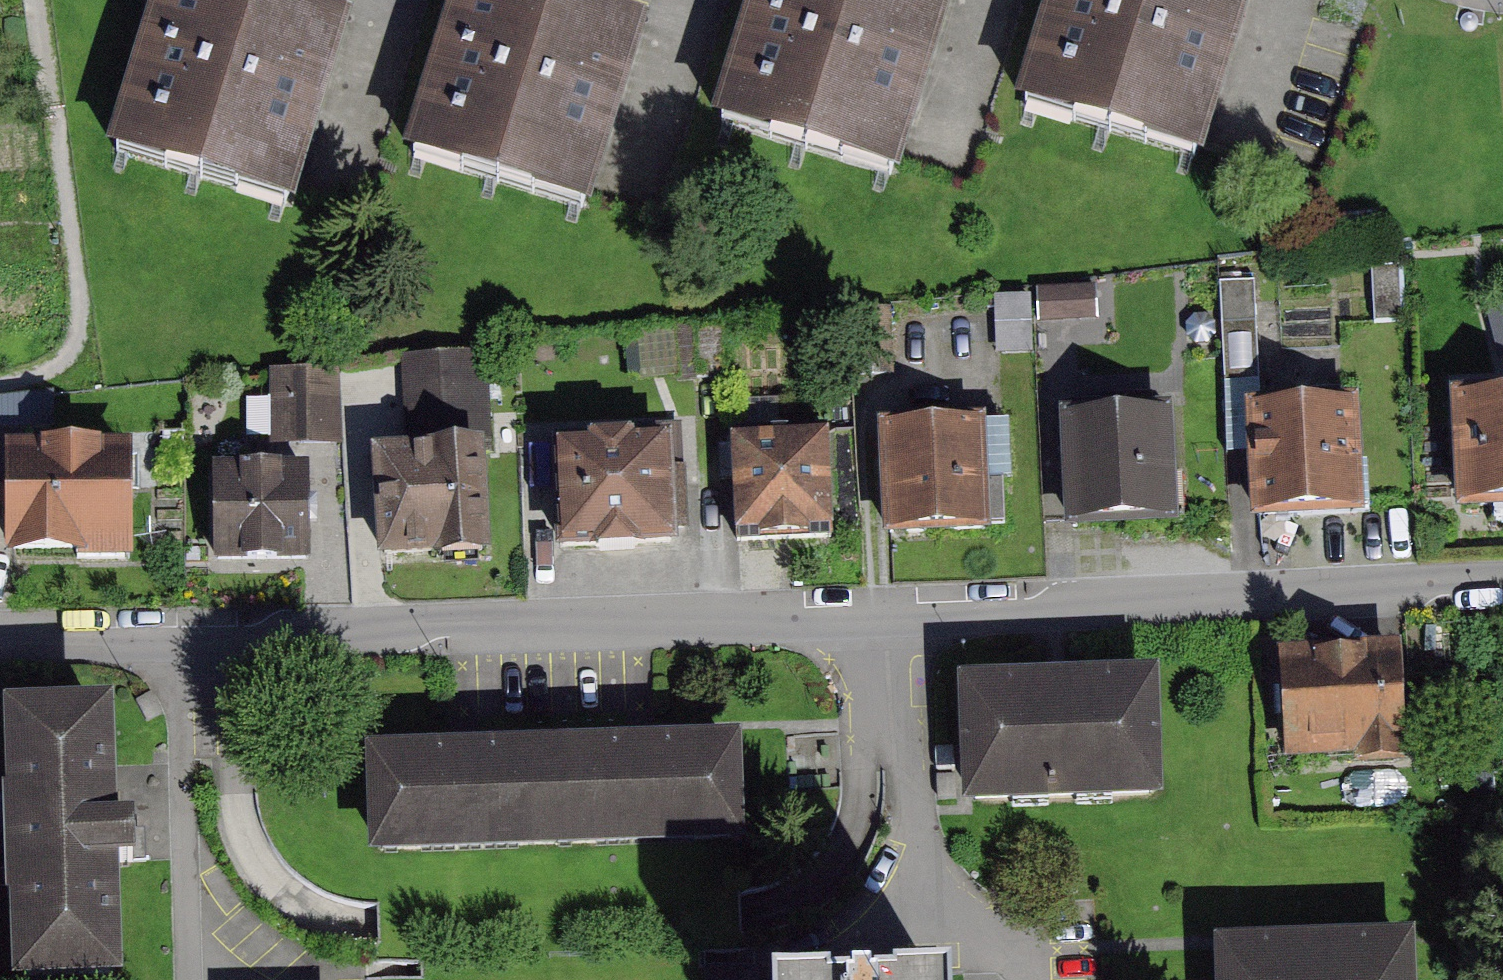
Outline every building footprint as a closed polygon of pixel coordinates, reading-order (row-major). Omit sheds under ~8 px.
[(268,0),(156,0),(106,156),(286,212),(346,24),(343,24),(296,9),(270,1),(268,0)] [(564,0),(463,0),(419,146),(601,201),(655,27),(643,24),(598,10),(570,2),(564,0)] [(714,123),(900,181),(957,0),(754,0),(714,123)] [(1021,109),(1198,162),(1247,0),(1054,0),(1021,109)] [(1371,273),(1374,327),(1401,326),(1399,272),(1371,273)] [(1485,310),(1499,363),(1502,362),(1502,305),(1485,310)] [(344,439),(345,371),(267,369),(265,437),(344,439)] [(1502,528),(1502,407),(1451,409),(1456,530),(1502,528)] [(1250,540),(1364,536),(1359,414),(1246,418),(1250,540)] [(1065,545),(1178,539),(1172,430),(1060,435),(1065,545)] [(882,438),(888,545),(986,539),(980,432),(882,438)] [(556,565),(680,560),(675,445),(551,450),(556,565)] [(730,456),(735,555),(833,550),(828,451),(730,456)] [(6,569),(133,571),(135,456),(8,454),(6,569)] [(370,465),(377,577),(491,569),(484,458),(370,465)] [(215,571),(311,570),(309,471),(214,472),(215,571)] [(1406,651),(1289,654),(1292,764),(1409,761),(1406,651)] [(1166,675),(966,679),(968,807),(1168,803),(1166,675)] [(12,711),(20,979),(130,979),(121,707),(12,711)] [(742,740),(553,746),(557,856),(746,850),(742,740)] [(364,753),(368,863),(557,856),(553,746),(364,753)] [(1226,937),(1226,979),(1420,979),(1420,934),(1226,937)]
